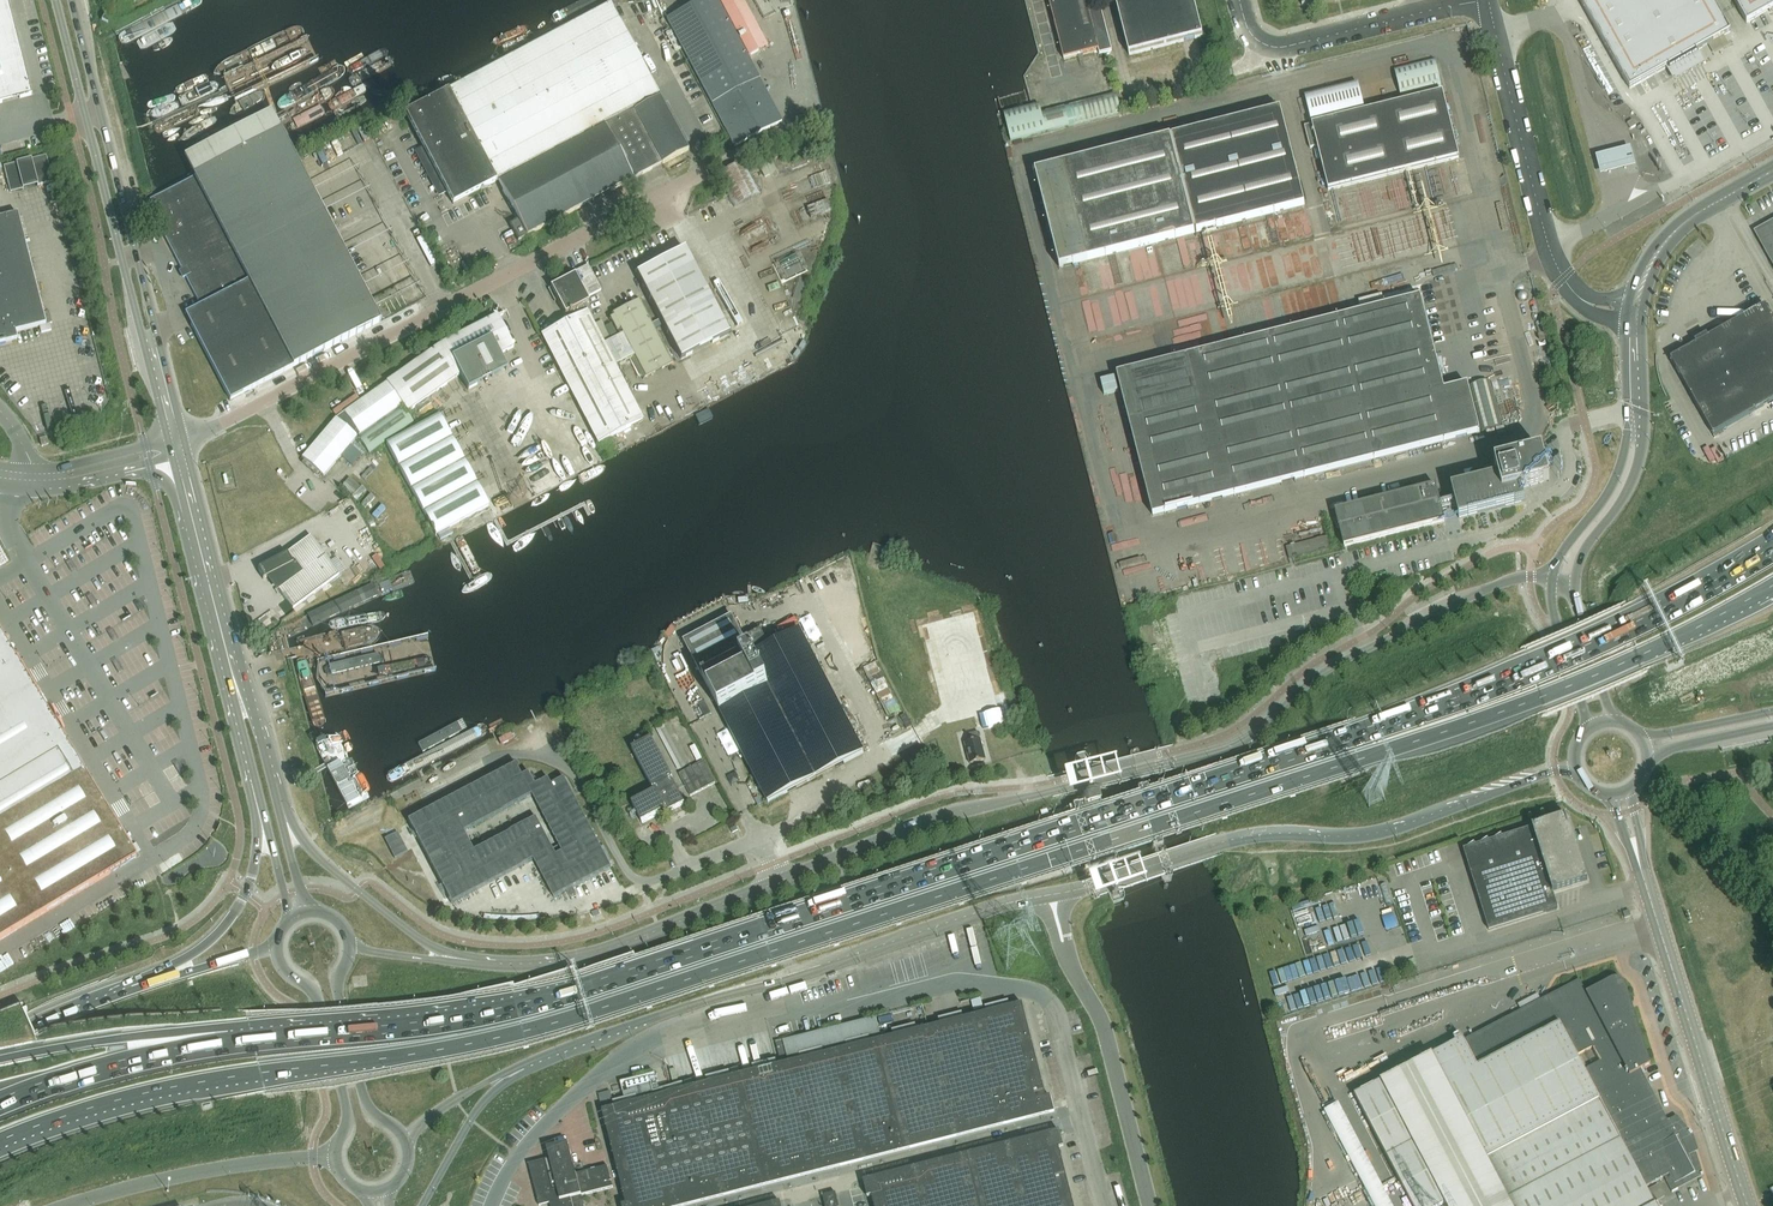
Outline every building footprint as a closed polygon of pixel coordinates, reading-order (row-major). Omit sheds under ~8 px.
[(32,96),(7,0),(0,0),(0,104),(32,96)] [(115,37),(127,59),(212,14),(205,0),(186,0),(115,37)] [(667,19),(735,147),(782,122),(748,58),(717,0),(703,0),(667,19)] [(748,58),(768,47),(743,0),(717,0),(748,58)] [(1086,0),(1049,0),(1065,59),(1098,50),(1100,56),(1112,53),(1100,8),(1089,11),(1086,0)] [(1129,55),(1203,37),(1193,0),(1115,0),(1129,55)] [(1713,0),(1579,0),(1630,89),(1668,67),(1674,78),(1702,63),(1696,51),(1731,32),(1713,0)] [(1746,23),(1772,8),(1772,0),(1733,0),(1746,23)] [(610,5),(448,91),(405,114),(453,205),(498,181),(518,220),(527,236),(688,151),(610,5)] [(306,36),(139,120),(170,181),(337,97),(306,36)] [(1400,97),(1441,87),(1434,59),(1393,69),(1400,97)] [(1311,123),(1365,110),(1358,83),(1305,96),(1311,123)] [(1311,125),(1305,127),(1310,148),(1316,147),(1327,191),(1459,158),(1442,93),(1395,105),(1394,99),(1383,102),(1384,107),(1311,125)] [(1070,107),(1075,125),(1122,113),(1117,95),(1070,107)] [(1004,112),(1011,141),(1070,127),(1066,109),(1042,114),(1040,104),(1004,112)] [(1064,166),(1038,173),(1062,267),(1089,260),(1194,233),(1304,206),(1280,111),(1186,135),(1184,125),(1125,139),(1128,150),(1064,166)] [(1633,120),(1627,123),(1631,129),(1636,126),(1633,120)] [(230,400),(381,322),(281,132),(195,177),(146,202),(182,270),(180,271),(184,278),(186,277),(201,306),(185,314),(230,400)] [(1612,149),(1595,153),(1599,171),(1617,167),(1634,163),(1630,145),(1612,149)] [(777,172),(768,155),(756,161),(765,179),(777,172)] [(11,193),(53,182),(46,156),(4,167),(11,193)] [(718,175),(728,195),(734,207),(760,194),(743,161),(718,175)] [(17,340),(15,333),(46,325),(17,215),(0,219),(0,344),(17,340)] [(527,236),(518,220),(509,225),(518,241),(527,236)] [(1757,232),(1765,245),(1764,246),(1764,249),(1765,251),(1766,253),(1767,255),(1769,256),(1771,258),(1772,258),(1772,260),(1772,225),(1759,233),(1758,232),(1757,232)] [(566,323),(542,336),(599,444),(642,421),(613,367),(631,358),(642,379),(674,363),(657,328),(663,325),(681,360),(729,335),(684,249),(636,274),(660,320),(654,323),(641,299),(609,316),(611,318),(610,318),(616,331),(617,330),(620,336),(602,345),(585,313),(589,311),(586,305),(589,303),(589,302),(588,303),(583,293),(585,291),(588,298),(601,291),(598,284),(588,289),(587,286),(596,281),(593,275),(583,280),(582,277),(591,272),(588,265),(575,272),(578,279),(576,280),(574,276),(575,276),(575,275),(574,275),(550,288),(550,289),(551,288),(565,315),(567,314),(571,321),(566,323)] [(1362,312),(1117,375),(1153,516),(1480,433),(1467,385),(1444,391),(1420,297),(1385,306),(1382,295),(1359,301),(1362,312)] [(1765,305),(1670,359),(1713,435),(1772,401),(1772,320),(1765,305)] [(397,376),(417,405),(460,375),(468,391),(507,370),(499,355),(514,348),(497,315),(442,344),(435,348),(397,376)] [(601,321),(593,325),(601,342),(609,338),(601,321)] [(417,405),(397,376),(336,418),(302,458),(323,477),(359,436),(404,404),(409,411),(417,405)] [(403,407),(359,438),(369,454),(413,422),(407,413),(403,407)] [(439,415),(386,444),(436,535),(489,506),(439,415)] [(40,439),(41,446),(42,446),(48,445),(47,438),(40,439)] [(362,455),(351,446),(342,456),(353,465),(362,455)] [(1549,482),(1542,452),(1495,464),(1496,470),(1487,472),(1489,479),(1451,488),(1454,500),(1440,504),(1435,486),(1336,512),(1345,547),(1444,521),(1441,510),(1456,507),(1459,518),(1525,502),(1522,489),(1549,482)] [(287,553),(284,555),(257,569),(263,580),(271,575),(280,588),(278,589),(293,609),(339,575),(311,536),(287,553)] [(1286,547),(1289,559),(1330,548),(1327,537),(1286,547)] [(864,753),(800,630),(769,647),(760,630),(743,639),(731,617),(683,642),(768,803),(864,753)] [(37,918),(136,859),(109,813),(75,758),(57,728),(49,715),(26,677),(15,659),(0,634),(0,941),(37,918)] [(429,636),(319,663),(327,697),(437,669),(429,636)] [(483,722),(383,774),(389,786),(490,734),(483,722)] [(969,736),(971,742),(965,743),(970,764),(986,760),(979,733),(969,736)] [(685,805),(672,780),(673,780),(652,739),(632,749),(653,790),(654,790),(655,791),(632,804),(642,824),(666,811),(667,815),(685,805)] [(690,796),(715,783),(703,761),(679,774),(690,796)] [(520,778),(514,765),(405,821),(448,905),(531,861),(551,900),(564,893),(567,899),(574,896),(570,890),(609,870),(562,780),(549,787),(546,780),(533,787),(527,774),(520,778)] [(1553,892),(1585,882),(1564,818),(1464,850),(1468,863),(1484,916),(1485,916),(1489,930),(1543,913),(1558,908),(1553,892)] [(397,833),(384,839),(394,859),(408,852),(397,833)] [(1028,852),(1031,861),(1043,857),(1040,848),(1028,852)] [(1302,924),(1331,915),(1325,897),(1296,906),(1302,924)] [(1579,980),(1464,1041),(1463,1039),(1426,1058),(1504,1205),(1655,1205),(1656,1205),(1655,1203),(1654,1204),(1645,1187),(1664,1177),(1672,1192),(1704,1176),(1692,1139),(1689,1140),(1685,1138),(1685,1137),(1684,1133),(1685,1133),(1676,1117),(1668,1121),(1641,1070),(1651,1065),(1626,987),(1625,985),(1624,983),(1622,981),(1620,980),(1617,979),(1615,979),(1613,979),(1611,980),(1586,993),(1579,980)] [(972,1001),(974,1011),(983,1009),(981,999),(972,1001)] [(987,1014),(976,1016),(1003,1122),(1004,1127),(1055,1114),(1053,1105),(1050,1097),(1046,1098),(1022,1004),(1013,1007),(1010,1008),(987,1014)] [(1004,1127),(1003,1122),(976,1016),(964,1019),(940,1025),(930,1028),(929,1028),(956,1134),(958,1138),(1004,1127)] [(917,1031),(894,1037),(883,1040),(910,1146),(911,1150),(958,1138),(956,1134),(929,1028),(917,1031)] [(800,1061),(794,1038),(776,1043),(782,1066),(790,1064),(800,1061)] [(911,1150),(910,1146),(883,1040),(836,1052),(863,1157),(865,1162),(911,1150)] [(865,1162),(863,1157),(836,1052),(800,1061),(790,1064),(817,1169),(818,1174),(865,1162)] [(1354,1096),(1412,1205),(1442,1205),(1445,1204),(1457,1198),(1461,1205),(1485,1205),(1500,1198),(1426,1058),(1354,1096)] [(818,1174),(817,1169),(790,1064),(782,1066),(778,1067),(777,1067),(776,1067),(774,1061),(766,1063),(767,1069),(766,1070),(765,1070),(764,1070),(762,1064),(754,1066),(756,1072),(755,1073),(754,1073),(752,1073),(751,1067),(743,1069),(744,1075),(743,1076),(770,1181),(772,1186),(818,1174)] [(743,1076),(742,1076),(741,1076),(739,1070),(731,1072),(733,1078),(731,1079),(729,1079),(728,1073),(719,1075),(721,1081),(720,1082),(718,1082),(716,1076),(708,1078),(709,1084),(709,1085),(708,1085),(706,1085),(704,1079),(696,1081),(698,1087),(697,1087),(724,1193),(725,1198),(772,1186),(770,1181),(743,1076)] [(724,1193),(697,1087),(696,1088),(694,1088),(693,1082),(685,1084),(686,1090),(685,1091),(684,1091),(683,1091),(681,1085),(673,1087),(675,1093),(673,1093),(660,1096),(650,1099),(677,1205),(678,1205),(692,1205),(725,1198),(724,1193)] [(677,1205),(650,1099),(602,1111),(626,1205),(622,1205),(678,1205),(677,1205)] [(1343,1101),(1328,1109),(1377,1205),(1396,1205),(1343,1101)] [(1024,1205),(1074,1205),(1059,1149),(1064,1148),(1059,1131),(1008,1145),(1009,1149),(1024,1205)] [(568,1143),(547,1148),(549,1159),(529,1164),(539,1205),(544,1205),(550,1204),(551,1205),(584,1205),(581,1196),(576,1174),(568,1143)] [(1009,1149),(1008,1145),(961,1157),(962,1161),(974,1205),(1024,1205),(1009,1149)] [(962,1161),(961,1157),(863,1181),(868,1198),(872,1197),(874,1205),(974,1205),(962,1161)] [(581,1196),(582,1196),(613,1188),(608,1166),(576,1174),(581,1196)] [(1649,1190),(1655,1202),(1665,1197),(1658,1185),(1649,1190)] [(836,1193),(823,1196),(825,1205),(839,1205),(836,1193)]
